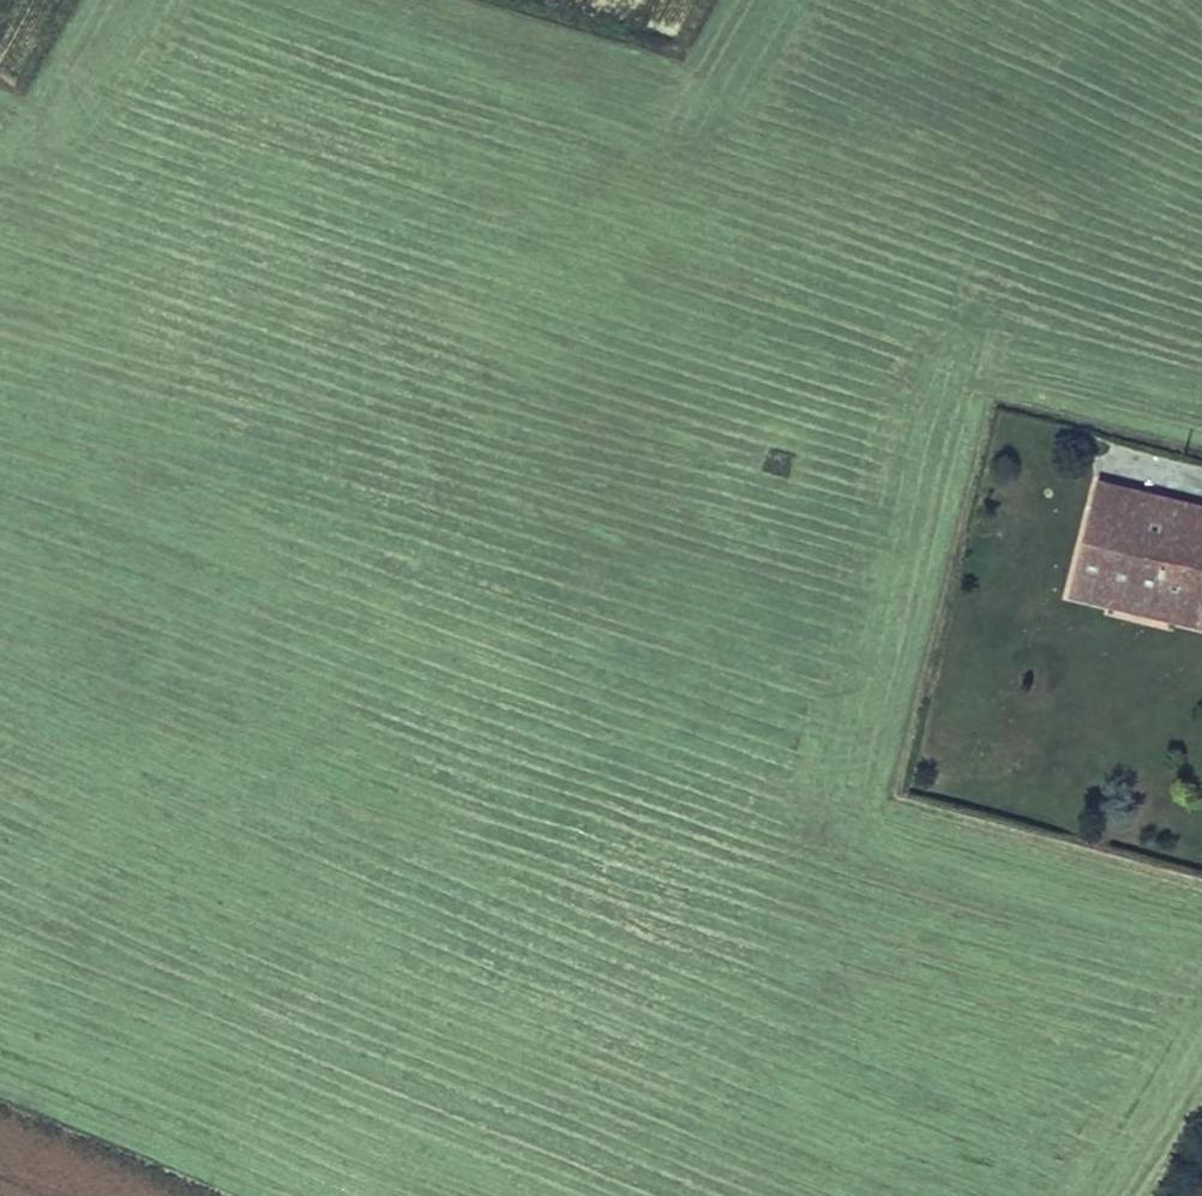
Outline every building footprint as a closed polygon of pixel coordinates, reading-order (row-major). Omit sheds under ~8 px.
[(1091,601),(1097,579),(1177,598),(1172,621),(1201,628),(1201,504),(1102,480),(1073,596),(1091,601)] [(1097,579),(1091,601),(1172,621),(1177,598),(1097,579)]
